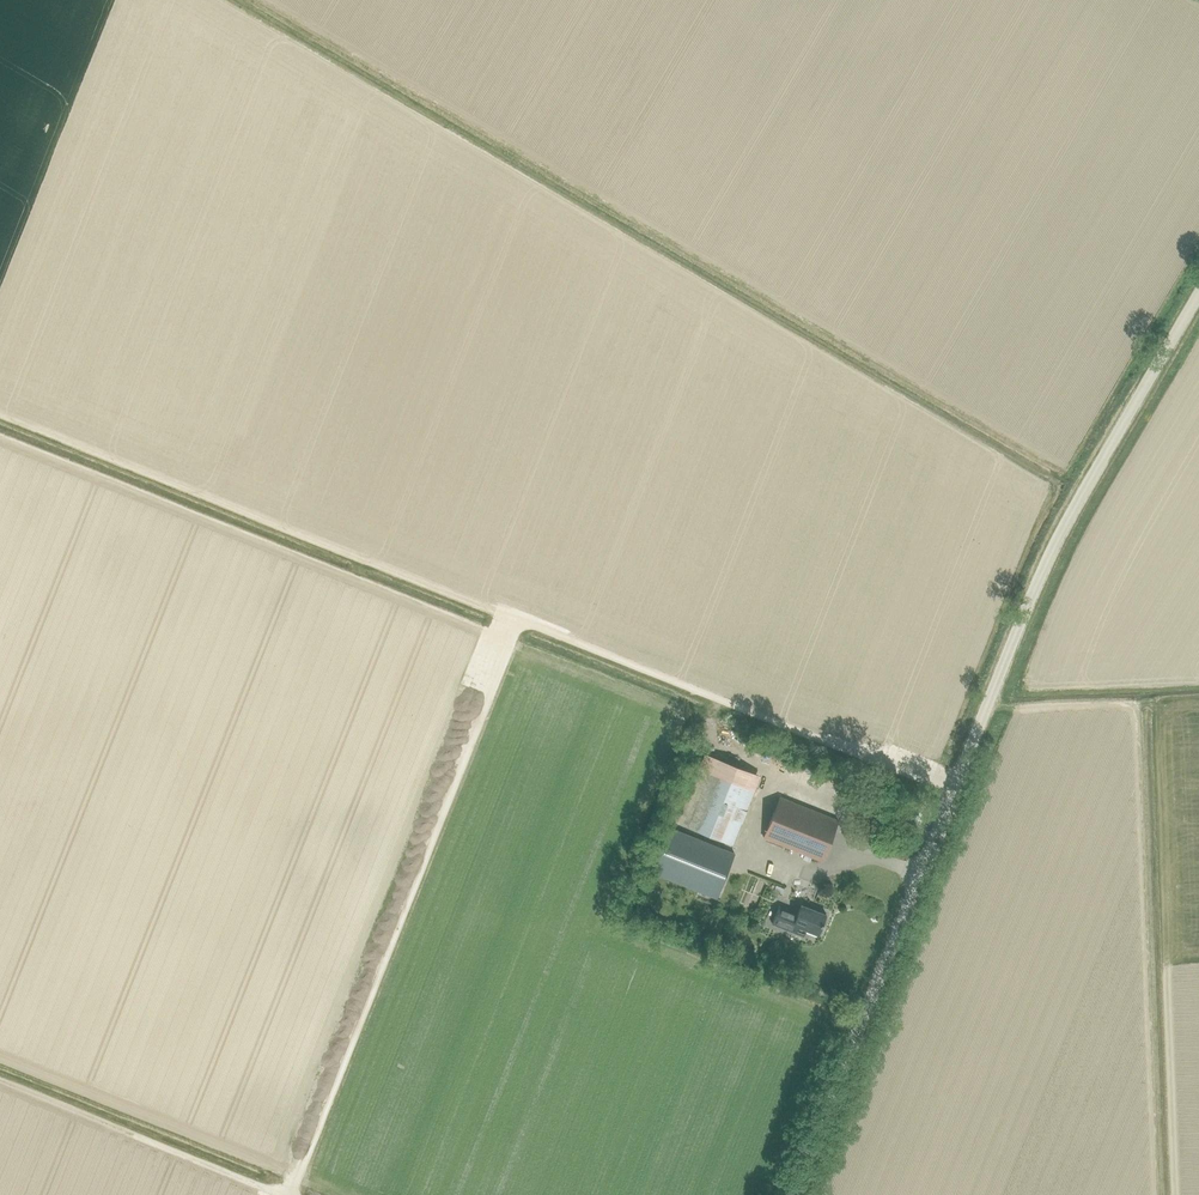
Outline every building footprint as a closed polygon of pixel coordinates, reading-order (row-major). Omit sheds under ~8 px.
[(759,775),(704,753),(676,823),(732,845),(759,775)] [(779,797),(763,838),(821,861),(837,821),(779,797)] [(734,853),(669,827),(651,873),(716,899),(734,853)] [(778,906),(772,923),(803,936),(806,930),(818,935),(826,915),(800,905),(797,914),(778,906)]
